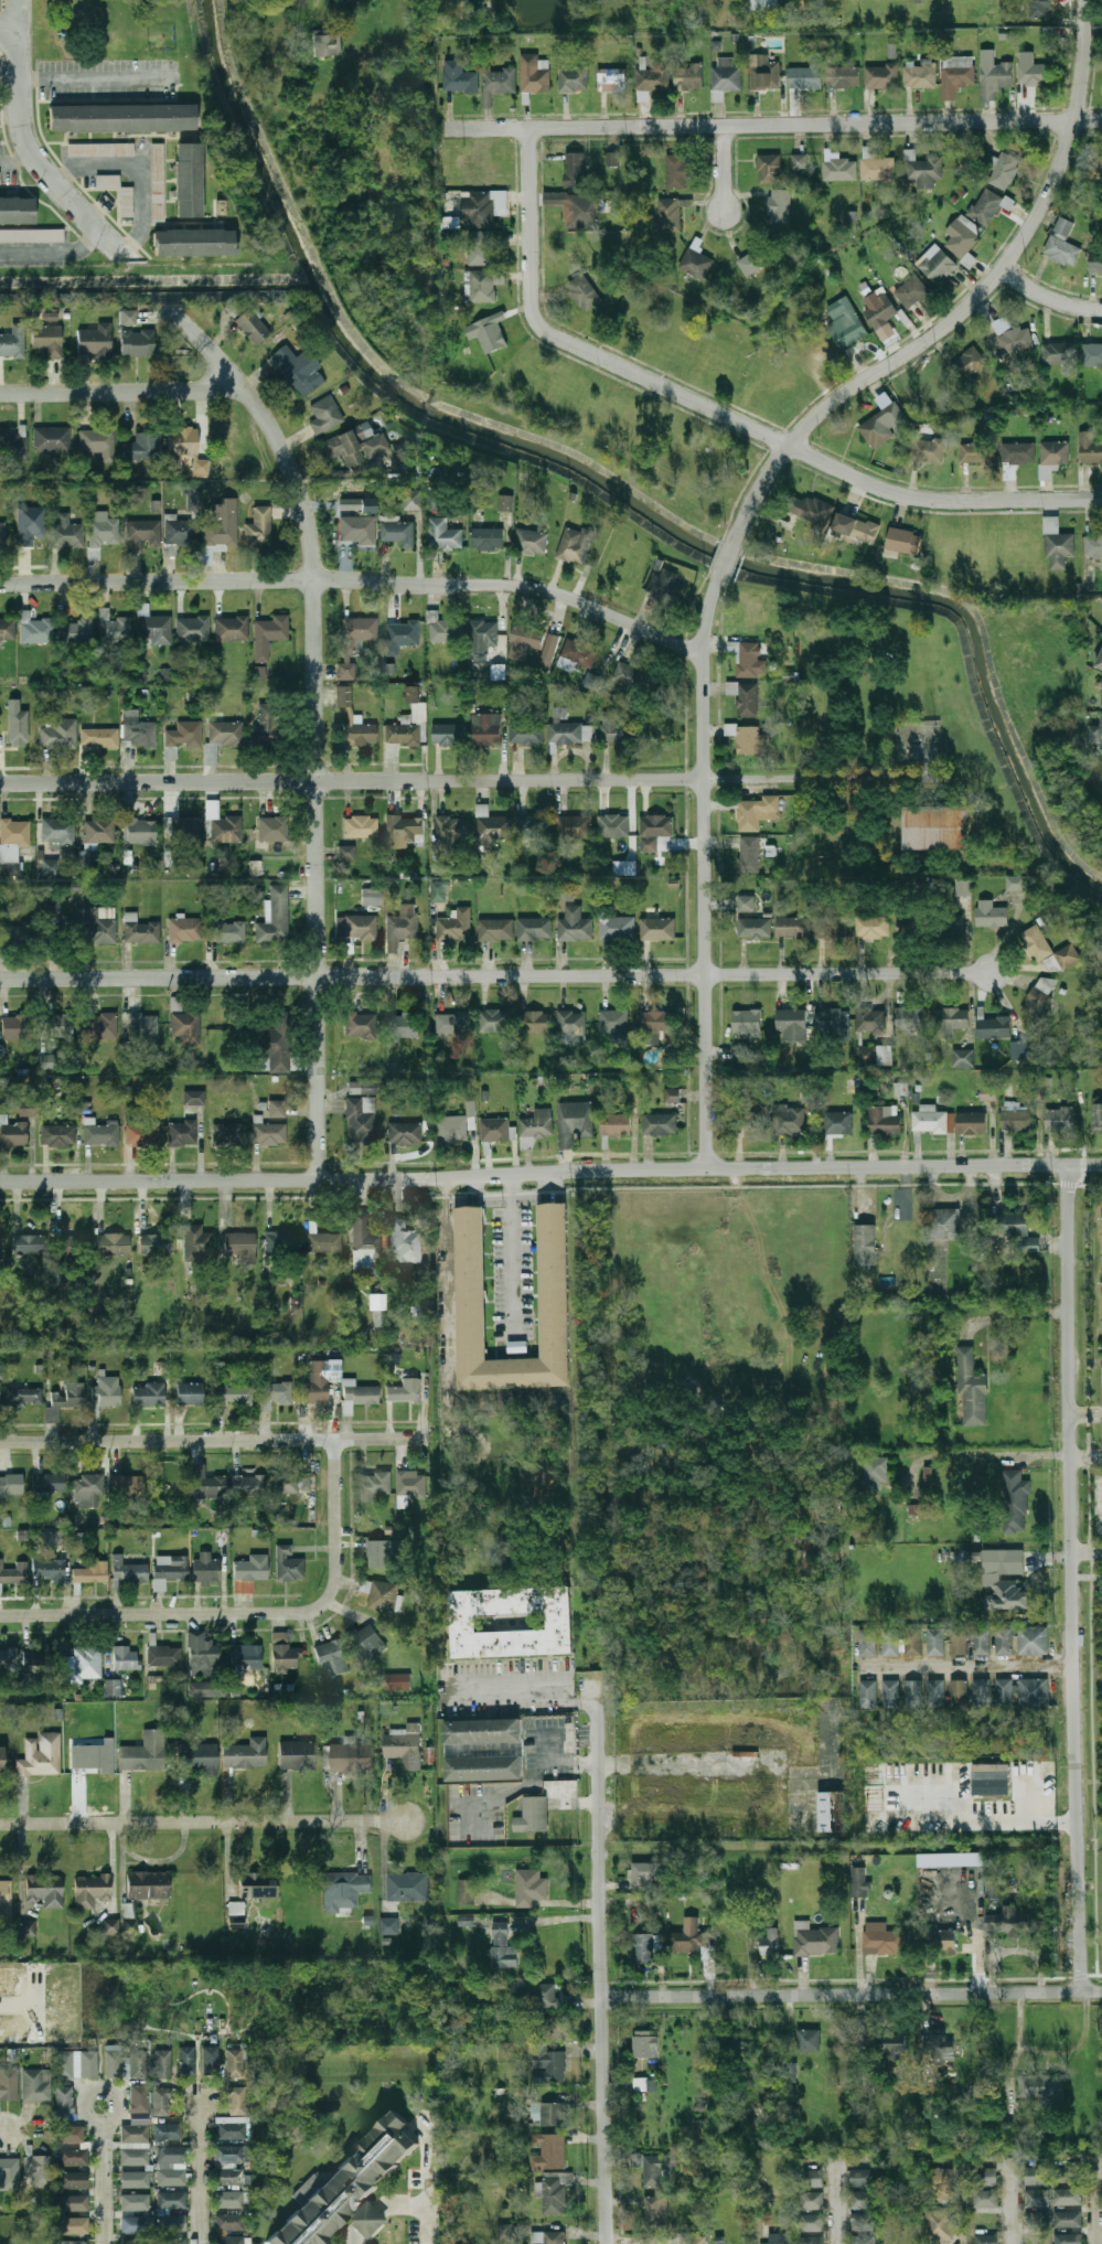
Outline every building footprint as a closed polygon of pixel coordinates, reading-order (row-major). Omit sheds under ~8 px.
[(753,10),(780,11),(780,0),(753,0),(753,10)] [(1024,9),(1023,0),(1011,0),(1011,9),(1024,9)] [(1050,18),(1050,0),(1030,0),(1030,18),(1050,18)] [(315,56),(341,56),(341,34),(314,35),(315,56)] [(539,67),(539,54),(522,55),(522,92),(550,92),(550,67),(539,67)] [(769,54),(750,54),(750,89),(779,89),(779,62),(769,62),(769,54)] [(974,55),(942,56),(943,100),(956,100),(956,86),(975,86),(974,55)] [(742,66),(732,66),(732,58),(717,58),(717,66),(713,66),(713,100),(723,100),(723,90),(742,90),(742,66)] [(479,71),(464,71),(464,60),(445,60),(445,90),(479,90),(479,71)] [(1014,62),(981,62),(981,99),(998,99),(998,87),(1014,87),(1014,62)] [(1046,62),(1019,62),(1019,85),(1046,85),(1046,62)] [(703,88),(703,64),(675,64),(675,88),(703,88)] [(899,87),(899,64),(866,64),(866,87),(899,87)] [(823,65),(790,65),(790,87),(823,87),(823,65)] [(938,87),(938,65),(905,65),(905,87),(938,87)] [(589,66),(559,66),(560,92),(589,92),(589,66)] [(859,67),(827,67),(827,87),(859,87),(859,67)] [(629,68),(598,68),(598,90),(629,90),(629,68)] [(668,90),(668,68),(636,68),(636,90),(668,90)] [(517,93),(517,70),(483,70),(483,107),(493,107),(493,93),(517,93)] [(196,131),(196,105),(50,105),(50,131),(196,131)] [(1099,156),(1099,142),(1085,143),(1087,178),(1101,177),(1101,155),(1099,156)] [(68,143),(68,157),(133,157),(133,143),(68,143)] [(151,143),(151,222),(164,222),(164,143),(151,143)] [(203,143),(176,143),(176,217),(203,217),(203,143)] [(942,158),(917,158),(917,149),(906,150),(907,179),(919,179),(919,185),(943,184),(942,158)] [(993,173),(1014,182),(1023,159),(1002,151),(993,173)] [(585,152),(566,152),(565,186),(585,186),(585,152)] [(621,167),(621,152),(607,152),(607,167),(621,167)] [(687,188),(687,154),(666,154),(666,188),(687,188)] [(759,154),(759,182),(783,182),(783,154),(759,154)] [(806,156),(793,154),(793,168),(805,168),(806,156)] [(896,180),(896,157),(863,157),(863,180),(896,180)] [(823,180),(857,180),(857,159),(823,159),(823,180)] [(97,175),(97,188),(120,188),(120,175),(97,175)] [(967,212),(987,226),(1006,199),(986,185),(967,212)] [(122,217),(132,217),(132,188),(121,188),(122,217)] [(770,224),(790,224),(790,189),(770,189),(770,224)] [(494,227),(494,215),(507,215),(506,191),(461,191),(462,227),(494,227)] [(565,227),(599,227),(599,193),(544,193),(544,205),(565,205),(565,227)] [(34,197),(0,198),(0,224),(35,224),(34,197)] [(657,232),(681,232),(681,205),(692,205),(692,199),(657,199),(657,232)] [(1066,241),(1074,222),(1061,215),(1044,253),(1074,267),(1083,248),(1066,241)] [(973,264),(975,258),(969,255),(981,231),(954,218),(948,234),(951,235),(944,250),(973,264)] [(64,242),(64,229),(0,230),(0,243),(64,242)] [(235,256),(235,229),(154,229),(154,256),(235,256)] [(469,265),(492,265),(492,233),(469,233),(469,265)] [(737,263),(750,278),(778,255),(764,239),(737,263)] [(705,280),(715,259),(688,246),(677,267),(705,280)] [(939,286),(957,266),(941,249),(921,269),(939,286)] [(1090,252),(1090,271),(1101,272),(1101,252),(1090,252)] [(470,302),(494,302),(494,269),(470,269),(470,302)] [(567,284),(586,311),(602,300),(584,273),(567,284)] [(930,292),(917,274),(894,290),(907,309),(930,292)] [(863,310),(877,330),(900,313),(887,293),(863,310)] [(258,345),(271,331),(247,309),(234,323),(258,345)] [(136,311),(120,311),(120,325),(136,325),(136,311)] [(484,353),(506,346),(497,316),(474,322),(484,353)] [(868,335),(859,317),(831,331),(839,350),(868,335)] [(24,323),(12,323),(12,334),(0,334),(0,357),(24,357),(24,323)] [(78,354),(113,354),(113,323),(97,323),(97,329),(78,329),(78,354)] [(63,325),(33,325),(33,349),(46,349),(46,359),(63,359),(63,325)] [(1001,353),(1034,349),(1030,328),(998,332),(1001,353)] [(121,330),(121,356),(154,356),(154,330),(121,330)] [(1044,364),(1074,364),(1074,342),(1044,342),(1044,364)] [(1082,343),(1082,366),(1101,366),(1101,343),(1082,343)] [(308,349),(297,357),(286,344),(270,355),(302,398),(325,382),(317,371),(321,367),(308,349)] [(948,366),(961,384),(988,364),(975,345),(948,366)] [(932,367),(910,377),(916,388),(909,392),(921,417),(949,403),(932,367)] [(309,424),(318,438),(345,420),(330,395),(310,407),(318,418),(309,424)] [(905,414),(895,400),(858,427),(875,450),(895,435),(888,426),(905,414)] [(329,460),(343,455),(347,467),(390,452),(384,432),(373,437),(368,425),(322,440),(329,460)] [(944,463),(945,440),(928,438),(929,427),(914,426),(911,460),(944,463)] [(0,428),(0,459),(28,459),(28,436),(7,436),(7,428),(0,428)] [(34,452),(69,452),(69,428),(34,428),(34,452)] [(169,468),(183,468),(183,459),(191,459),(191,477),(208,477),(208,460),(199,460),(197,428),(168,429),(169,468)] [(81,430),(81,452),(101,452),(101,462),(115,462),(115,430),(81,430)] [(1080,430),(1080,462),(1101,462),(1101,440),(1093,440),(1093,430),(1080,430)] [(126,460),(161,460),(161,434),(136,434),(136,442),(126,442),(126,460)] [(1041,469),(1053,469),(1053,463),(1069,463),(1069,441),(1041,441),(1041,469)] [(1002,463),(1036,463),(1036,442),(1002,442),(1002,463)] [(960,444),(960,462),(996,462),(996,444),(960,444)] [(187,510),(198,510),(199,484),(188,484),(187,510)] [(834,510),(791,489),(782,507),(825,528),(834,510)] [(403,490),(404,510),(423,509),(422,490),(403,490)] [(498,511),(512,511),(513,495),(499,495),(498,511)] [(237,498),(221,498),(221,504),(212,504),(212,521),(203,521),(204,564),(212,564),(212,546),(237,546),(237,498)] [(376,498),(339,499),(339,511),(376,511),(376,498)] [(45,539),(46,508),(18,507),(17,546),(34,547),(34,538),(45,539)] [(245,524),(245,545),(270,545),(270,507),(254,507),(254,524),(245,524)] [(109,512),(89,512),(89,549),(100,549),(100,545),(120,545),(120,520),(109,520),(109,512)] [(69,513),(58,513),(58,525),(49,525),(49,548),(85,548),(85,524),(69,524),(69,513)] [(375,543),(375,516),(340,516),(340,543),(375,543)] [(381,541),(402,541),(402,546),(414,546),(414,521),(399,521),(399,516),(381,516),(381,541)] [(429,517),(429,548),(463,548),(463,530),(448,530),(448,517),(429,517)] [(878,541),(878,517),(835,517),(835,541),(878,541)] [(1076,557),(1076,533),(1058,533),(1058,517),(1046,517),(1047,568),(1069,568),(1069,557),(1076,557)] [(196,520),(165,520),(165,546),(196,546),(196,520)] [(129,521),(129,551),(142,551),(142,542),(160,542),(160,521),(129,521)] [(593,535),(566,526),(557,556),(585,565),(593,535)] [(918,555),(923,534),(891,526),(886,546),(918,555)] [(549,533),(518,527),(514,548),(545,555),(549,533)] [(504,528),(472,528),(472,548),(504,548),(504,528)] [(1101,557),(1101,534),(1084,534),(1084,557),(1101,557)] [(676,569),(650,574),(653,600),(681,596),(676,569)] [(137,615),(137,644),(172,644),(172,615),(137,615)] [(289,640),(289,616),(272,616),(272,621),(255,621),(255,663),(270,663),(270,640),(289,640)] [(210,617),(176,617),(176,641),(210,641),(210,617)] [(100,642),(132,642),(132,618),(100,618),(100,642)] [(216,641),(248,641),(248,618),(216,618),(216,641)] [(17,619),(0,619),(0,641),(17,641),(17,619)] [(22,643),(54,643),(54,619),(22,619),(22,643)] [(376,619),(340,619),(340,678),(352,678),(352,654),(363,654),(363,640),(376,640),(376,619)] [(496,620),(469,620),(469,656),(490,656),(490,649),(496,649),(496,620)] [(95,621),(61,621),(61,643),(95,643),(95,621)] [(420,621),(387,621),(387,645),(420,645),(420,621)] [(463,621),(430,621),(430,641),(463,641),(463,621)] [(559,633),(515,622),(507,659),(524,662),(526,655),(538,659),(536,670),(549,673),(559,633)] [(556,665),(573,673),(577,662),(592,669),(600,651),(569,637),(556,665)] [(739,675),(768,675),(768,660),(759,660),(759,642),(739,642),(739,675)] [(652,674),(621,660),(612,678),(643,693),(652,674)] [(490,680),(505,679),(505,664),(490,664),(490,680)] [(265,667),(255,667),(255,680),(265,680),(265,667)] [(739,717),(758,717),(758,682),(729,682),(729,694),(739,694),(739,717)] [(353,686),(338,686),(338,708),(345,708),(345,745),(377,745),(377,724),(362,724),(362,715),(353,715),(353,686)] [(386,744),(424,744),(424,703),(413,703),(413,723),(386,723),(386,744)] [(157,746),(157,723),(138,722),(138,709),(125,709),(125,746),(157,746)] [(561,724),(561,710),(552,710),(552,744),(586,744),(586,733),(590,733),(590,724),(561,724)] [(1101,744),(1101,739),(1101,712),(1100,712),(1100,725),(1088,725),(1087,743),(1101,744)] [(501,745),(501,713),(472,713),(472,745),(501,745)] [(602,742),(634,742),(634,724),(620,724),(620,715),(602,715),(602,742)] [(0,717),(0,747),(33,747),(33,724),(21,724),(21,717),(0,717)] [(42,727),(42,749),(76,749),(76,719),(52,719),(52,727),(42,727)] [(258,745),(281,746),(282,720),(259,719),(258,745)] [(83,747),(116,747),(116,720),(83,720),(83,747)] [(543,742),(543,720),(511,720),(511,742),(543,742)] [(178,758),(178,747),(203,747),(202,722),(178,722),(179,730),(165,730),(165,758),(178,758)] [(208,746),(243,746),(243,722),(208,722),(208,746)] [(466,724),(432,724),(432,746),(466,746),(466,724)] [(760,751),(760,726),(737,726),(737,735),(741,735),(741,751),(760,751)] [(762,799),(738,799),(739,832),(760,831),(760,813),(767,812),(767,818),(779,818),(779,795),(762,795),(762,799)] [(415,801),(415,818),(403,818),(403,801),(386,801),(386,845),(425,846),(426,801),(415,801)] [(243,842),(243,816),(218,816),(218,802),(207,802),(207,842),(243,842)] [(905,848),(970,848),(970,806),(905,806),(905,848)] [(512,838),(512,815),(479,815),(479,838),(512,838)] [(592,815),(557,815),(557,838),(592,838),(592,815)] [(599,837),(630,837),(630,815),(599,815),(599,837)] [(641,815),(641,837),(657,837),(657,851),(672,851),(672,815),(641,815)] [(345,816),(345,838),(378,838),(378,816),(345,816)] [(472,838),(472,816),(436,816),(436,838),(472,838)] [(517,840),(550,840),(550,816),(517,816),(517,840)] [(167,818),(167,842),(199,842),(199,818),(167,818)] [(259,842),(291,842),(291,818),(259,818),(259,842)] [(43,819),(43,845),(75,845),(75,819),(43,819)] [(85,819),(85,843),(116,843),(116,819),(85,819)] [(127,845),(157,845),(157,819),(127,819),(127,845)] [(19,864),(19,844),(31,844),(31,820),(0,820),(0,864),(19,864)] [(760,836),(739,836),(739,873),(760,873),(760,836)] [(340,847),(340,861),(354,861),(355,847),(340,847)] [(637,874),(637,861),(613,861),(613,875),(637,874)] [(1025,888),(1025,877),(1008,877),(1008,888),(1025,888)] [(956,896),(972,896),(972,879),(956,879),(956,896)] [(431,902),(447,902),(447,880),(431,880),(431,902)] [(288,885),(270,885),(270,923),(256,923),(256,943),(288,943),(288,885)] [(573,886),(557,886),(557,899),(573,899),(573,886)] [(382,906),(382,888),(363,888),(363,906),(382,906)] [(753,912),(753,896),(739,896),(739,912),(753,912)] [(1008,927),(1008,907),(993,907),(993,899),(977,899),(977,927),(1008,927)] [(387,915),(387,953),(399,953),(399,938),(418,938),(418,902),(400,902),(400,915),(387,915)] [(559,918),(559,940),(593,940),(593,918),(581,918),(581,906),(566,906),(566,918),(559,918)] [(116,943),(116,918),(100,918),(100,908),(82,908),(82,943),(116,943)] [(948,909),(938,929),(956,938),(965,919),(948,909)] [(160,943),(160,922),(138,922),(138,912),(125,912),(125,943),(160,943)] [(897,917),(900,940),(926,937),(922,913),(897,917)] [(437,940),(472,940),(472,915),(437,915),(437,940)] [(336,916),(336,941),(377,941),(377,916),(336,916)] [(600,939),(635,939),(635,917),(600,917),(600,939)] [(847,938),(847,917),(816,917),(816,938),(847,938)] [(890,917),(857,917),(857,939),(890,939),(890,917)] [(513,940),(513,918),(479,918),(479,940),(513,940)] [(553,939),(553,918),(518,919),(518,940),(553,939)] [(642,940),(675,940),(675,918),(642,918),(642,940)] [(739,938),(771,938),(771,918),(739,918),(739,938)] [(778,937),(811,937),(811,918),(778,918),(778,937)] [(169,919),(169,942),(203,942),(203,919),(169,919)] [(246,921),(210,921),(210,943),(246,943),(246,921)] [(33,944),(33,924),(0,925),(0,945),(33,944)] [(1036,963),(1045,959),(1051,973),(1081,960),(1073,943),(1052,952),(1040,925),(1021,932),(1036,963)] [(1058,982),(1038,974),(1024,1014),(1044,1022),(1058,982)] [(924,1029),(924,1007),(897,1007),(897,1029),(924,1029)] [(939,1038),(955,1038),(955,1028),(970,1028),(970,1008),(939,1008),(939,1038)] [(629,1032),(629,1009),(599,1009),(599,1032),(629,1032)] [(732,1009),(732,1036),(762,1036),(762,1009),(732,1009)] [(778,1032),(784,1032),(784,1040),(806,1040),(806,1009),(778,1009),(778,1032)] [(817,1009),(817,1030),(833,1030),(833,1041),(849,1041),(849,1009),(817,1009)] [(511,1033),(511,1011),(480,1011),(480,1033),(511,1033)] [(550,1033),(550,1011),(521,1011),(521,1033),(550,1033)] [(558,1043),(587,1043),(587,1011),(558,1011),(558,1043)] [(672,1032),(672,1011),(642,1011),(642,1032),(672,1032)] [(857,1033),(885,1033),(885,1011),(857,1011),(857,1033)] [(201,1013),(172,1013),(172,1037),(180,1037),(180,1045),(201,1045),(201,1013)] [(376,1013),(345,1013),(345,1038),(376,1038),(376,1013)] [(388,1013),(388,1036),(419,1036),(419,1013),(388,1013)] [(471,1033),(471,1013),(437,1013),(437,1033),(471,1033)] [(73,1038),(73,1014),(44,1014),(44,1038),(73,1038)] [(118,1014),(87,1014),(87,1038),(118,1038),(118,1014)] [(158,1041),(158,1014),(128,1014),(128,1041),(158,1041)] [(3,1016),(3,1038),(29,1038),(29,1016),(3,1016)] [(977,1037),(1012,1037),(1012,1017),(977,1017),(977,1037)] [(270,1055),(270,1073),(287,1073),(287,1037),(260,1037),(260,1055),(270,1055)] [(1011,1060),(1028,1059),(1027,1041),(1010,1041),(1011,1060)] [(878,1046),(878,1065),(892,1065),(892,1046),(878,1046)] [(953,1067),(974,1067),(974,1050),(953,1050),(953,1067)] [(349,1093),(377,1093),(377,1082),(349,1082),(349,1093)] [(996,1087),(981,1087),(981,1100),(996,1100),(996,1087)] [(680,1089),(664,1088),(664,1102),(680,1102),(680,1089)] [(205,1090),(185,1090),(185,1104),(205,1104),(205,1090)] [(347,1099),(347,1141),(375,1141),(375,1099),(347,1099)] [(269,1118),(287,1118),(287,1100),(269,1100),(269,1118)] [(38,1116),(38,1102),(19,1103),(20,1117),(38,1116)] [(593,1135),(593,1102),(559,1102),(559,1148),(575,1148),(575,1135),(593,1135)] [(769,1103),(742,1102),(742,1125),(769,1125),(769,1103)] [(1093,1102),(1093,1133),(1101,1133),(1101,1102),(1093,1102)] [(774,1133),(805,1133),(805,1105),(774,1105),(774,1133)] [(901,1134),(901,1105),(869,1105),(869,1134),(901,1134)] [(934,1107),(913,1107),(913,1132),(953,1132),(953,1112),(934,1112),(934,1107)] [(535,1108),(535,1118),(521,1118),(521,1136),(554,1135),(553,1108),(535,1108)] [(1002,1132),(1035,1132),(1035,1108),(1002,1108),(1002,1132)] [(1046,1131),(1074,1131),(1074,1109),(1046,1109),(1046,1131)] [(632,1134),(632,1112),(601,1112),(601,1134),(632,1134)] [(825,1112),(825,1134),(853,1134),(853,1112),(825,1112)] [(987,1112),(957,1112),(957,1134),(987,1134),(987,1112)] [(677,1114),(644,1114),(644,1134),(677,1134),(677,1114)] [(439,1115),(439,1143),(468,1143),(468,1115),(439,1115)] [(510,1141),(510,1118),(481,1119),(482,1141),(510,1141)] [(169,1122),(169,1145),(196,1145),(196,1122),(169,1122)] [(389,1144),(421,1144),(421,1122),(389,1122),(389,1144)] [(0,1146),(28,1146),(28,1123),(0,1123),(0,1146)] [(287,1145),(287,1123),(254,1123),(254,1145),(287,1145)] [(120,1124),(85,1124),(85,1146),(120,1146),(120,1124)] [(127,1145),(160,1145),(160,1124),(127,1124),(127,1145)] [(214,1145),(242,1145),(242,1124),(214,1124),(214,1145)] [(42,1125),(42,1145),(76,1145),(76,1125),(42,1125)] [(457,1207),(459,1388),(570,1387),(567,1203),(538,1203),(541,1358),(486,1359),(484,1207),(457,1207)] [(961,1240),(961,1208),(929,1208),(929,1246),(943,1246),(943,1240),(961,1240)] [(381,1235),(368,1235),(368,1212),(353,1212),(354,1268),(373,1268),(372,1260),(381,1260),(381,1235)] [(1029,1212),(992,1212),(992,1236),(1029,1236),(1029,1212)] [(856,1265),(877,1264),(875,1224),(855,1225),(856,1265)] [(184,1226),(184,1261),(214,1261),(214,1232),(203,1232),(203,1226),(184,1226)] [(421,1262),(421,1230),(394,1230),(394,1262),(421,1262)] [(257,1232),(226,1232),(226,1253),(243,1253),(243,1263),(257,1263),(257,1232)] [(300,1232),(267,1232),(267,1253),(300,1253),(300,1232)] [(89,1255),(89,1233),(55,1233),(55,1255),(89,1255)] [(309,1252),(342,1252),(342,1233),(309,1233),(309,1252)] [(98,1255),(130,1255),(130,1235),(98,1235),(98,1255)] [(172,1254),(172,1235),(140,1235),(140,1254),(172,1254)] [(46,1236),(14,1236),(14,1254),(46,1254),(46,1236)] [(1025,1253),(1040,1253),(1040,1238),(1024,1239),(1025,1253)] [(377,1296),(387,1296),(386,1285),(377,1285),(377,1296)] [(386,1327),(386,1304),(375,1304),(375,1327),(386,1327)] [(987,1376),(975,1376),(974,1346),(957,1346),(957,1395),(963,1395),(963,1425),(987,1425),(987,1376)] [(330,1402),(330,1361),(307,1361),(307,1402),(330,1402)] [(120,1407),(120,1377),(99,1377),(99,1387),(93,1387),(92,1414),(98,1415),(98,1407),(120,1407)] [(421,1378),(404,1378),(404,1388),(387,1388),(387,1401),(421,1401),(421,1378)] [(85,1382),(66,1382),(66,1392),(49,1392),(49,1421),(61,1421),(61,1408),(85,1408),(85,1382)] [(205,1382),(178,1382),(178,1404),(205,1404),(205,1382)] [(272,1402),(291,1402),(291,1382),(260,1382),(260,1411),(272,1411),(272,1402)] [(164,1385),(133,1385),(133,1406),(164,1406),(164,1385)] [(344,1414),(352,1414),(352,1404),(381,1404),(381,1386),(344,1386),(344,1414)] [(217,1403),(253,1403),(253,1387),(217,1387),(217,1403)] [(9,1406),(43,1406),(43,1388),(9,1388),(9,1406)] [(887,1456),(865,1456),(865,1487),(887,1487),(887,1456)] [(193,1465),(193,1499),(227,1499),(227,1476),(205,1476),(205,1465),(193,1465)] [(932,1467),(923,1467),(923,1494),(932,1494),(932,1467)] [(397,1471),(397,1506),(407,1506),(407,1495),(427,1495),(427,1471),(397,1471)] [(1023,1481),(1023,1471),(1004,1471),(1002,1532),(1027,1532),(1029,1481),(1023,1481)] [(392,1495),(392,1472),(361,1472),(361,1495),(392,1495)] [(104,1474),(76,1474),(76,1500),(88,1500),(88,1507),(104,1507),(104,1474)] [(310,1474),(275,1474),(275,1494),(310,1494),(310,1474)] [(0,1475),(0,1495),(24,1495),(24,1475),(0,1475)] [(66,1493),(66,1475),(33,1475),(33,1493),(66,1493)] [(113,1475),(113,1496),(146,1496),(146,1475),(113,1475)] [(266,1475),(234,1475),(234,1496),(266,1496),(266,1475)] [(368,1567),(396,1567),(396,1539),(368,1539),(368,1567)] [(303,1559),(291,1559),(291,1545),(278,1545),(278,1580),(303,1580),(303,1559)] [(1023,1551),(1010,1551),(1010,1549),(983,1549),(984,1586),(993,1585),(993,1593),(984,1594),(985,1609),(1031,1609),(1030,1591),(1020,1591),(1019,1580),(999,1580),(999,1572),(1024,1572),(1023,1551)] [(125,1563),(125,1554),(115,1554),(115,1583),(148,1583),(148,1563),(125,1563)] [(195,1554),(195,1583),(221,1583),(221,1554),(195,1554)] [(249,1561),(235,1561),(235,1592),(254,1592),(254,1580),(268,1580),(269,1554),(249,1554),(249,1561)] [(188,1557),(154,1557),(154,1590),(167,1590),(167,1580),(188,1580),(188,1557)] [(108,1583),(108,1558),(87,1558),(87,1567),(75,1567),(75,1583),(108,1583)] [(28,1583),(27,1562),(16,1562),(16,1569),(3,1570),(3,1559),(0,1559),(0,1584),(28,1583)] [(65,1560),(34,1560),(34,1580),(65,1580),(65,1560)] [(398,1584),(361,1578),(359,1591),(370,1593),(368,1607),(400,1613),(403,1596),(397,1594),(398,1584)] [(450,1590),(451,1658),(573,1656),(571,1588),(450,1590)] [(346,1637),(366,1664),(377,1655),(387,1647),(368,1622),(346,1637)] [(899,1625),(882,1625),(882,1656),(899,1656),(899,1625)] [(905,1656),(922,1656),(922,1627),(905,1627),(905,1656)] [(928,1655),(944,1655),(944,1627),(928,1627),(928,1655)] [(967,1627),(951,1627),(951,1654),(967,1654),(967,1627)] [(974,1654),(989,1654),(989,1628),(974,1627),(974,1654)] [(996,1654),(1013,1654),(1013,1627),(996,1627),(996,1654)] [(1018,1627),(1018,1654),(1048,1654),(1048,1627),(1018,1627)] [(877,1628),(859,1628),(859,1656),(877,1656),(877,1628)] [(206,1632),(189,1632),(189,1675),(212,1675),(212,1667),(221,1667),(221,1642),(206,1642),(206,1632)] [(300,1647),(288,1647),(288,1634),(274,1634),(274,1671),(300,1671),(300,1647)] [(327,1678),(350,1669),(340,1638),(315,1647),(327,1678)] [(264,1669),(264,1645),(232,1645),(232,1678),(255,1678),(255,1669),(264,1669)] [(53,1646),(26,1646),(26,1665),(53,1665),(53,1646)] [(103,1681),(103,1646),(69,1646),(69,1681),(103,1681)] [(148,1666),(182,1666),(182,1646),(148,1646),(148,1666)] [(115,1647),(115,1669),(141,1669),(141,1647),(115,1647)] [(0,1649),(0,1664),(18,1664),(18,1649),(0,1649)] [(409,1688),(409,1675),(387,1675),(387,1688),(409,1688)] [(973,1678),(973,1707),(989,1707),(989,1678),(973,1678)] [(1013,1707),(1013,1678),(996,1678),(996,1707),(1013,1707)] [(1048,1678),(1019,1678),(1019,1707),(1048,1707),(1048,1678)] [(877,1679),(860,1679),(860,1709),(877,1709),(877,1679)] [(899,1679),(882,1679),(882,1708),(899,1708),(899,1679)] [(905,1707),(921,1707),(921,1679),(905,1679),(905,1707)] [(945,1679),(928,1679),(928,1707),(945,1707),(945,1679)] [(969,1707),(969,1679),(951,1679),(951,1707),(969,1707)] [(105,1695),(121,1696),(122,1680),(106,1680),(105,1695)] [(191,1697),(226,1697),(226,1681),(191,1681),(191,1697)] [(445,1720),(445,1743),(522,1743),(522,1719),(445,1720)] [(384,1733),(384,1757),(402,1757),(402,1771),(420,1771),(420,1722),(408,1722),(408,1733),(384,1733)] [(120,1745),(120,1770),(164,1770),(164,1729),(143,1729),(143,1745),(120,1745)] [(61,1732),(39,1732),(39,1737),(26,1737),(26,1759),(17,1759),(17,1775),(61,1775),(61,1732)] [(266,1737),(249,1737),(249,1745),(225,1745),(225,1767),(266,1767),(266,1737)] [(317,1770),(317,1742),(280,1742),(280,1770),(317,1770)] [(330,1772),(374,1772),(374,1742),(330,1742),(330,1772)] [(179,1772),(217,1772),(217,1744),(179,1744),(179,1772)] [(72,1745),(72,1770),(115,1770),(115,1745),(72,1745)] [(445,1756),(446,1780),(523,1780),(522,1755),(445,1756)] [(1008,1763),(971,1763),(972,1794),(1009,1794),(1008,1763)] [(820,1831),(834,1831),(834,1792),(820,1792),(820,1831)] [(547,1796),(523,1796),(523,1816),(513,1816),(513,1831),(547,1831),(547,1796)] [(984,1851),(917,1852),(917,1866),(984,1864),(984,1851)] [(657,1862),(631,1862),(631,1889),(657,1889),(657,1862)] [(850,1898),(867,1898),(867,1867),(850,1867),(850,1898)] [(543,1894),(543,1870),(517,1870),(517,1908),(538,1908),(538,1894),(543,1894)] [(128,1872),(128,1898),(168,1899),(169,1873),(128,1872)] [(371,1892),(371,1873),(324,1874),(324,1914),(357,1914),(357,1892),(371,1892)] [(387,1873),(387,1901),(428,1901),(428,1873),(387,1873)] [(63,1874),(26,1876),(28,1908),(64,1906),(63,1874)] [(239,1874),(239,1898),(276,1898),(276,1874),(239,1874)] [(95,1910),(95,1900),(110,1900),(110,1876),(75,1876),(75,1910),(95,1910)] [(12,1924),(12,1878),(0,1878),(0,1924),(12,1924)] [(475,1905),(475,1879),(458,1879),(458,1905),(475,1905)] [(231,1904),(231,1917),(243,1917),(243,1904),(231,1904)] [(996,1909),(996,1931),(1045,1931),(1045,1909),(996,1909)] [(699,1916),(683,1916),(683,1930),(671,1930),(671,1953),(699,1953),(699,1916)] [(123,1935),(139,1934),(138,1918),(122,1919),(123,1935)] [(119,1934),(119,1919),(102,1920),(103,1935),(119,1934)] [(381,1934),(398,1934),(398,1920),(381,1920),(381,1934)] [(35,1937),(36,1921),(18,1921),(18,1937),(35,1937)] [(794,1955),(839,1955),(839,1927),(809,1927),(809,1921),(794,1921),(794,1955)] [(864,1954),(905,1954),(905,1931),(887,1931),(887,1922),(864,1922),(864,1954)] [(509,1946),(509,1923),(493,1923),(493,1967),(518,1967),(518,1946),(509,1946)] [(760,1955),(779,1955),(779,1927),(767,1927),(767,1936),(760,1936),(760,1955)] [(956,1930),(935,1930),(935,1955),(956,1955),(956,1930)] [(654,1933),(636,1933),(636,1963),(654,1963),(654,1933)] [(536,1984),(536,2007),(556,2007),(556,1984),(536,1984)] [(566,2039),(566,2017),(550,2017),(550,2039),(566,2039)] [(821,2029),(796,2029),(796,2051),(821,2051),(821,2029)] [(953,2041),(944,2041),(944,2029),(931,2029),(931,2058),(953,2058),(953,2041)] [(633,2056),(659,2056),(659,2031),(633,2031),(633,2056)] [(751,2054),(751,2034),(728,2034),(728,2054),(751,2054)] [(874,2053),(907,2053),(907,2035),(874,2035),(874,2053)] [(227,2077),(243,2077),(243,2044),(227,2044),(227,2077)] [(534,2082),(565,2082),(565,2051),(548,2051),(548,2044),(534,2044),(534,2082)] [(221,2047),(203,2047),(203,2073),(221,2073),(221,2047)] [(194,2048),(179,2048),(179,2076),(194,2076),(194,2048)] [(154,2079),(171,2079),(171,2050),(154,2050),(154,2079)] [(78,2051),(78,2077),(97,2077),(97,2051),(78,2051)] [(147,2051),(106,2051),(106,2079),(147,2079),(147,2051)] [(63,2076),(73,2077),(75,2060),(64,2059),(63,2076)] [(857,2060),(857,2098),(873,2098),(873,2060),(857,2060)] [(0,2069),(0,2099),(18,2099),(18,2069),(0,2069)] [(42,2070),(23,2070),(23,2102),(42,2102),(42,2070)] [(1018,2099),(1063,2098),(1062,2074),(1017,2075),(1018,2099)] [(148,2113),(148,2086),(131,2086),(131,2113),(148,2113)] [(246,2087),(228,2087),(228,2115),(246,2115),(246,2087)] [(74,2117),(74,2088),(55,2088),(55,2117),(74,2117)] [(170,2117),(170,2088),(152,2088),(152,2117),(170,2117)] [(565,2102),(542,2102),(542,2125),(565,2125),(565,2102)] [(267,2243),(320,2243),(422,2140),(393,2112),(265,2242),(267,2243)] [(246,2140),(246,2123),(216,2123),(215,2139),(246,2140)] [(182,2124),(158,2124),(158,2140),(182,2140),(182,2124)] [(149,2144),(149,2125),(121,2125),(121,2144),(149,2144)] [(55,2143),(84,2143),(84,2126),(55,2126),(55,2143)] [(531,2168),(566,2168),(566,2134),(531,2134),(531,2168)] [(185,2163),(185,2146),(158,2146),(158,2163),(185,2163)] [(215,2147),(215,2165),(244,2165),(244,2147),(215,2147)] [(149,2166),(149,2149),(121,2149),(121,2166),(149,2166)] [(88,2166),(88,2150),(57,2150),(57,2166),(88,2166)] [(675,2155),(631,2155),(631,2166),(644,2166),(644,2186),(662,2186),(662,2169),(675,2169),(675,2155)] [(24,2176),(33,2176),(33,2188),(51,2188),(51,2156),(24,2156),(24,2176)] [(0,2158),(0,2179),(19,2179),(19,2158),(0,2158)] [(931,2167),(956,2167),(956,2198),(931,2198),(931,2167)] [(978,2186),(978,2168),(1002,2167),(1002,2186),(978,2186)] [(1029,2167),(1052,2167),(1052,2184),(1029,2184),(1029,2167)] [(215,2186),(244,2184),(244,2168),(215,2169),(215,2186)] [(855,2184),(855,2169),(878,2169),(878,2184),(855,2184)] [(158,2186),(185,2186),(185,2170),(158,2170),(158,2186)] [(804,2187),(804,2171),(827,2170),(827,2187),(804,2187)] [(149,2171),(121,2171),(121,2188),(149,2188),(149,2171)] [(88,2172),(60,2172),(60,2189),(88,2189),(88,2172)] [(543,2214),(566,2214),(566,2177),(543,2177),(543,2214)] [(1030,2189),(1053,2189),(1053,2206),(1030,2206),(1030,2189)] [(1058,2205),(1058,2189),(1085,2189),(1085,2204),(1058,2205)] [(856,2206),(855,2190),(878,2190),(878,2206),(856,2206)] [(978,2206),(978,2190),(1002,2190),(1002,2206),(978,2206)] [(215,2209),(245,2209),(245,2191),(215,2191),(215,2209)] [(186,2209),(186,2192),(158,2192),(158,2209),(186,2209)] [(805,2208),(805,2192),(827,2192),(828,2208),(805,2208)] [(150,2194),(121,2194),(121,2211),(150,2211),(150,2194)] [(61,2195),(61,2211),(88,2211),(88,2195),(61,2195)] [(644,2226),(668,2226),(668,2195),(644,2195),(644,2226)] [(389,2220),(370,2200),(351,2219),(370,2238),(389,2220)] [(931,2209),(957,2209),(957,2240),(931,2240),(931,2209)] [(1058,2227),(1058,2212),(1085,2211),(1085,2227),(1058,2227)] [(1031,2212),(1053,2212),(1053,2226),(1031,2227),(1031,2212)] [(805,2230),(805,2213),(828,2213),(828,2230),(805,2230)] [(158,2232),(186,2232),(186,2214),(158,2214),(158,2232)] [(855,2230),(855,2214),(878,2214),(878,2230),(855,2230)] [(245,2215),(215,2215),(215,2232),(245,2232),(245,2215)] [(121,2234),(149,2234),(149,2216),(121,2216),(121,2234)] [(88,2218),(61,2218),(61,2235),(88,2235),(88,2218)] [(512,2240),(511,2224),(498,2224),(499,2241),(512,2240)] [(566,2232),(533,2232),(533,2243),(542,2243),(566,2243),(566,2232)] [(799,2232),(799,2243),(775,2243),(774,2232),(799,2232)] [(1002,2233),(1002,2243),(978,2243),(978,2234),(1002,2233)] [(1087,2233),(1087,2243),(1059,2243),(1058,2234),(1087,2233)] [(875,2234),(851,2235),(851,2243),(876,2243),(875,2234)] [(709,2235),(710,2243),(685,2243),(685,2236),(709,2235)] [(823,2236),(800,2237),(801,2243),(824,2243),(823,2236)]
